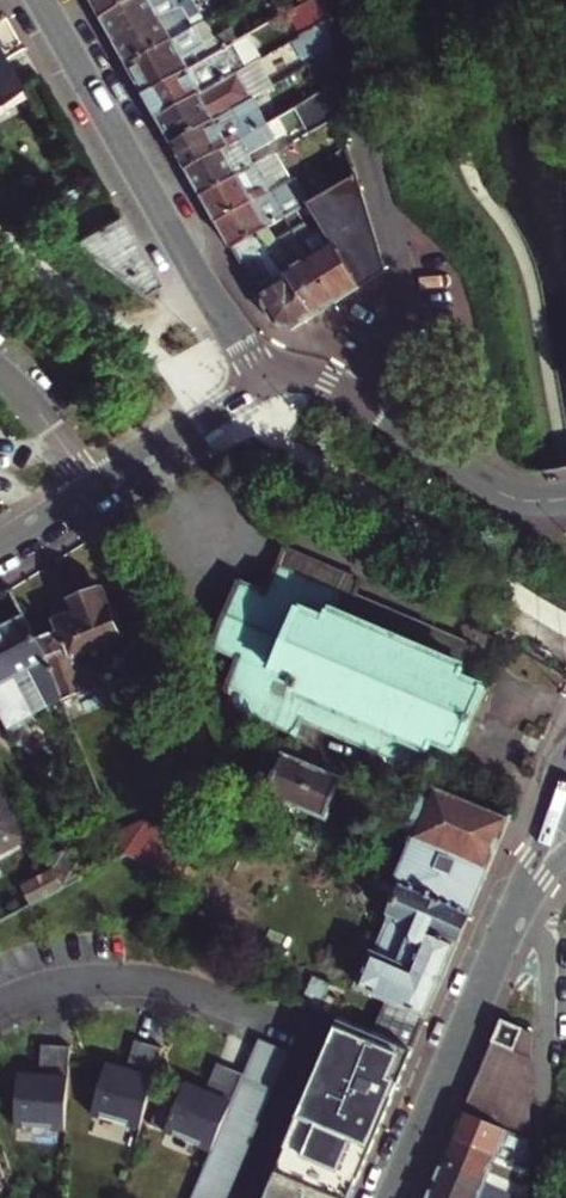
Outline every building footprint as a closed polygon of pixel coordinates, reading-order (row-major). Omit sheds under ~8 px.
[(101,18),(133,0),(91,0),(101,18)] [(114,41),(189,0),(133,0),(101,18),(114,41)] [(128,65),(195,28),(205,22),(200,13),(223,0),(189,0),(114,41),(128,65)] [(332,20),(329,0),(309,0),(300,5),(286,13),(300,38),(332,20)] [(300,38),(293,42),(307,67),(336,51),(332,20),(300,38)] [(144,94),(211,56),(195,28),(128,65),(144,94)] [(241,58),(257,49),(249,35),(233,44),(241,58)] [(144,94),(158,118),(238,74),(263,60),(257,49),(241,58),(233,44),(211,56),(144,94)] [(172,143),(187,169),(307,102),(303,94),(340,73),(336,51),(307,67),(293,75),(297,82),(262,101),(263,103),(261,106),(239,118),(233,109),(172,143)] [(18,90),(0,58),(0,101),(18,90)] [(172,143),(233,109),(251,99),(238,74),(158,118),(172,143)] [(187,169),(202,196),(272,156),(267,147),(274,143),(269,133),(276,129),(277,132),(300,120),(308,136),(335,121),(346,119),(341,82),(307,102),(187,169)] [(296,165),(301,174),(350,148),(348,136),(296,165)] [(202,196),(215,220),(290,180),(276,154),(272,156),(202,196)] [(265,231),(283,220),(298,212),(299,211),(289,193),(302,186),(296,177),(290,180),(215,220),(232,249),(255,236),(265,231)] [(358,286),(385,270),(358,177),(308,205),(322,227),(358,286)] [(334,302),(358,286),(322,227),(311,234),(298,212),(283,220),(291,233),(334,302)] [(141,296),(158,288),(117,217),(70,244),(141,296)] [(312,315),(334,302),(291,233),(273,244),(265,231),(255,236),(263,249),(293,285),(312,315)] [(290,329),(312,315),(293,285),(263,249),(255,236),(232,249),(275,325),(290,329)] [(303,716),(420,769),(435,738),(461,748),(484,688),(458,677),(472,647),(354,592),(359,581),(288,550),(267,595),(242,585),(215,647),(238,658),(225,685),(241,692),(234,705),(296,733),(303,716)] [(113,663),(106,645),(120,638),(126,630),(119,614),(110,610),(102,591),(53,610),(60,629),(36,639),(43,653),(63,699),(92,686),(88,674),(113,663)] [(63,699),(43,653),(36,639),(24,617),(0,630),(0,709),(10,727),(12,726),(15,731),(34,721),(31,715),(63,699)] [(270,791),(325,816),(342,779),(324,772),(325,768),(305,759),(304,762),(285,754),(279,768),(276,767),(271,777),(275,779),(270,791)] [(374,1034),(410,1049),(509,817),(434,786),(396,875),(403,886),(388,916),(391,920),(375,957),(370,958),(361,984),(390,997),(374,1034)] [(27,839),(0,787),(0,853),(27,839)] [(133,858),(175,876),(190,841),(146,822),(119,834),(128,856),(133,858)] [(51,897),(64,889),(54,869),(51,871),(34,880),(26,884),(35,905),(51,897)] [(324,981),(315,977),(304,1004),(312,1007),(337,1018),(349,992),(324,981)] [(340,1019),(264,1197),(347,1197),(410,1049),(374,1034),(340,1019)] [(490,1043),(512,1052),(522,1027),(501,1019),(490,1043)] [(461,1112),(529,1138),(531,1030),(522,1027),(512,1052),(490,1043),(461,1112)] [(142,1040),(134,1038),(126,1068),(133,1071),(142,1040)] [(163,1046),(142,1040),(133,1071),(126,1068),(106,1063),(92,1112),(140,1126),(155,1073),(163,1046)] [(49,1044),(41,1043),(39,1074),(47,1075),(49,1044)] [(256,1043),(244,1072),(211,1148),(190,1197),(225,1197),(285,1056),(256,1043)] [(71,1045),(49,1044),(47,1075),(39,1074),(19,1073),(15,1125),(65,1128),(70,1060),(71,1045)] [(223,1063),(216,1060),(204,1089),(211,1093),(223,1063)] [(244,1072),(223,1063),(211,1093),(204,1089),(185,1081),(165,1129),(211,1148),(244,1072)] [(529,1166),(529,1138),(461,1112),(450,1138),(529,1166)] [(529,1192),(529,1166),(450,1138),(440,1161),(529,1192)] [(529,1192),(440,1161),(432,1180),(473,1196),(477,1197),(529,1197),(529,1192)] [(473,1196),(432,1180),(424,1197),(472,1197),(473,1196)]
